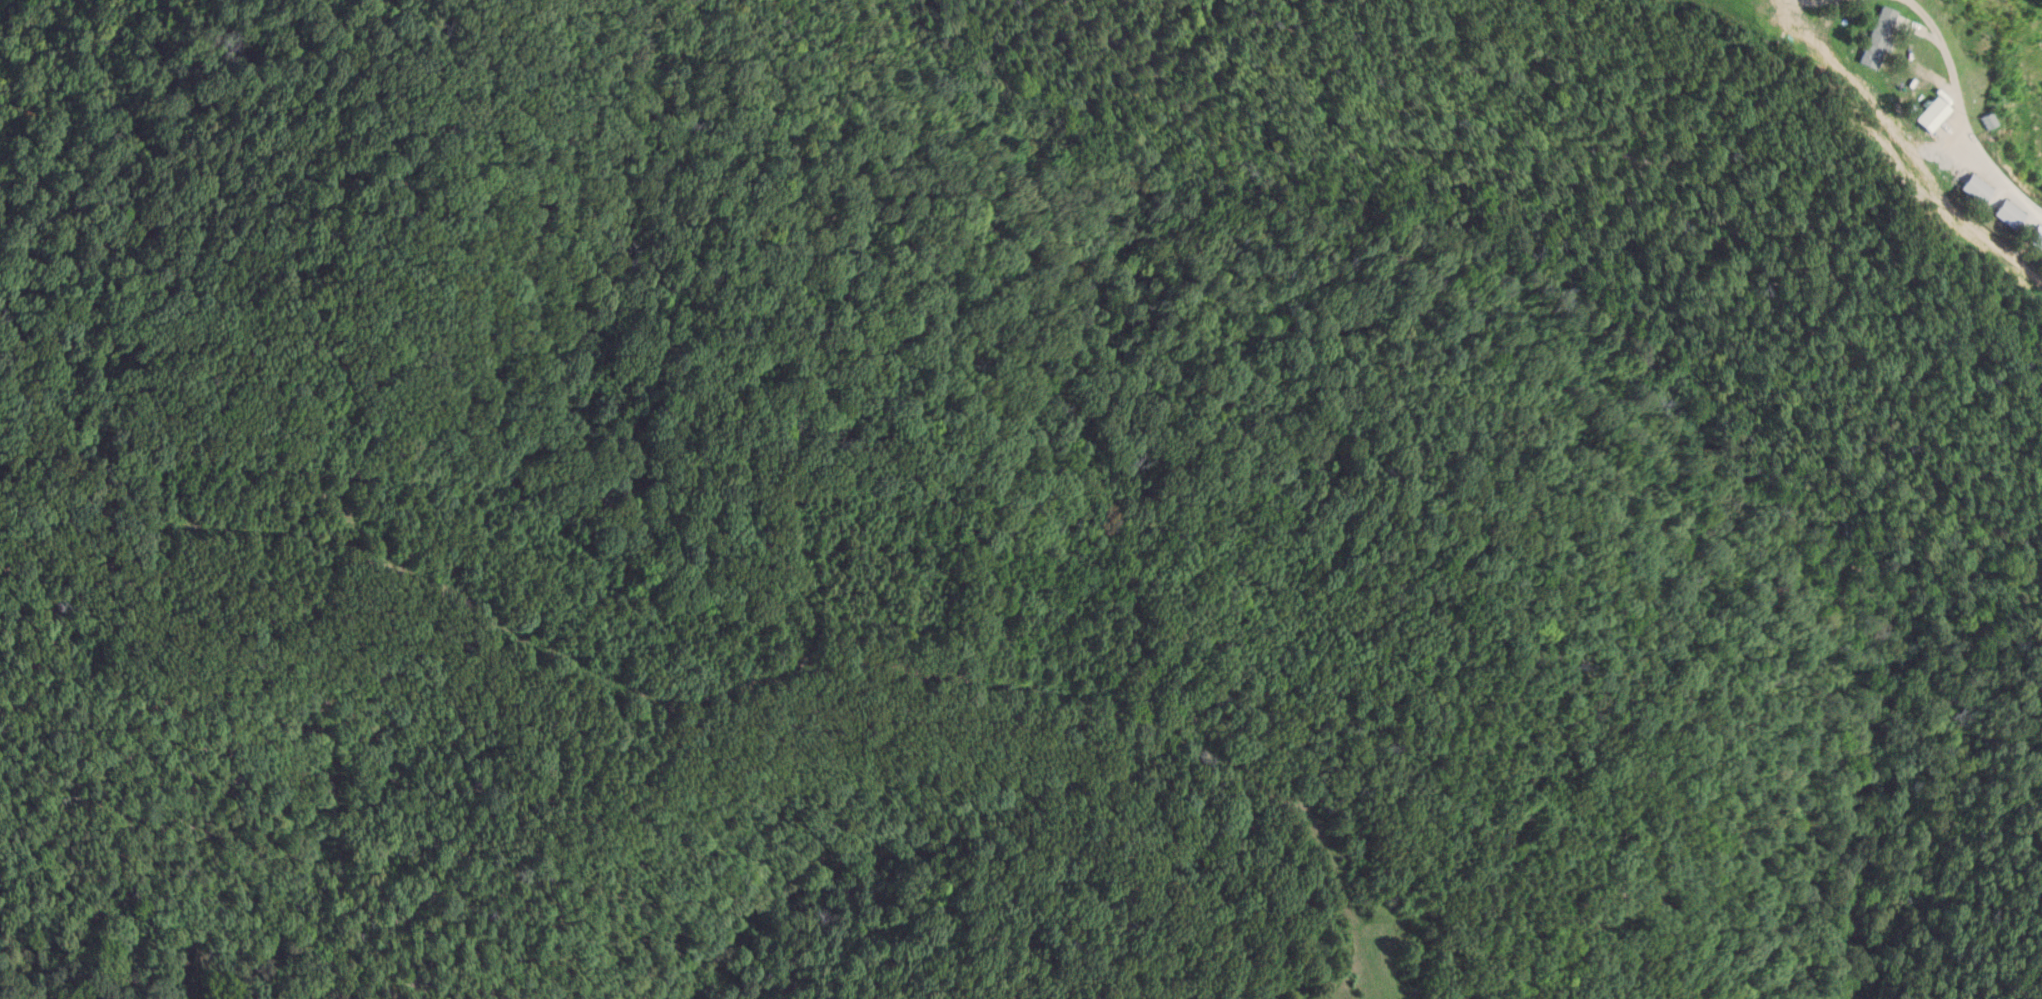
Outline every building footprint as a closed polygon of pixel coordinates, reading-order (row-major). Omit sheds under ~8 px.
[(1877,68),(1883,49),(1888,51),(1894,35),(1889,33),(1897,10),(1880,4),(1860,62),(1877,68)] [(1929,132),(1953,110),(1939,95),(1916,117),(1929,132)] [(1983,204),(1994,188),(1971,173),(1960,189),(1983,204)] [(2026,215),(2005,198),(1993,213),(2013,230),(2026,215)] [(2041,251),(2041,227),(2037,224),(2026,240),(2041,251)]
